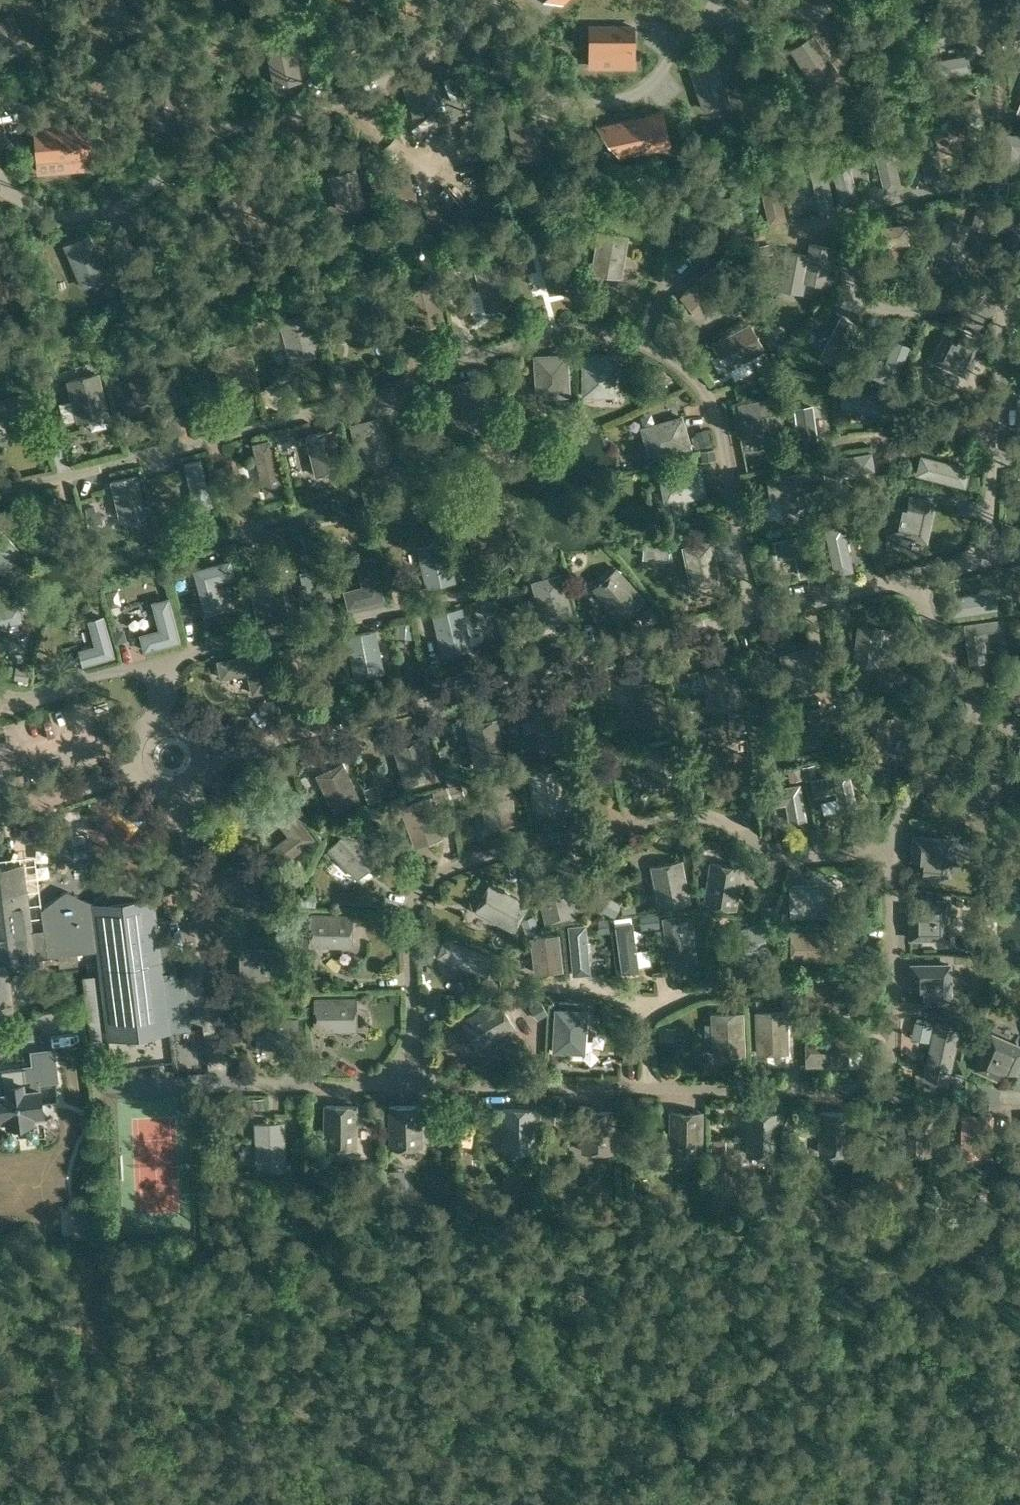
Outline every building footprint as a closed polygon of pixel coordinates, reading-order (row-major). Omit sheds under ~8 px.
[(1002,11),(1015,14),(1018,0),(1004,0),(1002,11)] [(0,18),(0,48),(5,57),(31,44),(13,11),(0,18)] [(960,23),(918,30),(921,46),(963,39),(960,23)] [(590,27),(590,55),(612,55),(612,66),(632,66),(632,27),(590,27)] [(813,33),(790,48),(816,87),(840,71),(813,33)] [(268,49),(274,87),(303,80),(295,42),(268,49)] [(967,54),(926,62),(929,79),(971,71),(967,54)] [(704,110),(731,101),(716,57),(689,66),(704,110)] [(430,77),(405,85),(413,115),(439,107),(430,77)] [(976,98),(938,108),(941,122),(980,112),(976,98)] [(661,111),(611,122),(618,154),(668,144),(661,111)] [(84,124),(34,128),(36,161),(69,158),(70,169),(88,168),(84,124)] [(1018,175),(1019,157),(1019,135),(1003,133),(999,173),(1018,175)] [(932,134),(915,138),(924,179),(942,175),(932,134)] [(892,144),(873,149),(884,191),(902,186),(892,144)] [(846,157),(828,161),(839,203),(857,198),(846,157)] [(825,163),(808,166),(819,211),(835,208),(825,163)] [(338,211),(367,203),(355,167),(329,174),(338,211)] [(775,177),(758,181),(767,222),(784,219),(775,177)] [(976,206),(971,226),(984,230),(990,210),(976,206)] [(945,217),(934,252),(960,260),(969,224),(945,217)] [(907,222),(871,226),(875,268),(893,266),(891,244),(909,242),(907,222)] [(82,286),(109,275),(90,232),(63,243),(82,286)] [(602,233),(596,274),(624,278),(630,237),(602,233)] [(569,244),(540,252),(551,292),(580,284),(569,244)] [(808,257),(803,282),(804,282),(826,286),(832,250),(810,245),(807,257),(808,257)] [(786,253),(779,289),(802,293),(804,282),(803,282),(808,257),(807,257),(786,253)] [(506,261),(477,269),(487,310),(516,303),(506,261)] [(8,298),(0,266),(0,300),(8,298)] [(712,267),(681,296),(701,317),(732,289),(712,267)] [(437,278),(408,286),(418,327),(447,320),(437,278)] [(311,311),(282,319),(293,360),(322,352),(311,311)] [(840,316),(819,357),(836,366),(857,325),(840,316)] [(750,322),(714,343),(728,368),(765,348),(750,322)] [(967,377),(985,340),(962,328),(956,341),(943,334),(930,359),(967,377)] [(867,356),(861,372),(894,384),(909,345),(895,339),(886,363),(867,356)] [(243,340),(214,347),(223,388),(253,381),(243,340)] [(158,352),(129,360),(139,397),(168,390),(158,352)] [(567,352),(534,354),(536,397),(570,395),(567,352)] [(583,352),(582,395),(615,395),(615,352),(583,352)] [(644,375),(657,386),(660,382),(664,386),(672,377),(655,363),(644,375)] [(101,371),(71,379),(81,419),(111,411),(101,371)] [(484,374),(454,384),(467,423),(497,413),(484,374)] [(844,390),(841,407),(881,414),(884,397),(844,390)] [(24,392),(0,398),(0,416),(12,413),(19,437),(35,433),(24,392)] [(780,395),(740,403),(746,434),(786,425),(780,395)] [(811,406),(792,408),(798,453),(817,451),(811,406)] [(682,414),(641,426),(650,459),(692,446),(682,414)] [(381,415),(351,423),(361,466),(392,458),(381,415)] [(335,427),(307,434),(317,475),(345,468),(335,427)] [(271,440),(253,444),(265,493),(283,489),(271,440)] [(871,453),(823,462),(825,478),(874,470),(871,453)] [(921,456),(916,474),(964,486),(969,468),(921,456)] [(200,461),(184,465),(196,508),(212,504),(200,461)] [(701,464),(659,472),(665,503),(708,494),(701,464)] [(804,491),(800,470),(765,476),(769,497),(778,495),(780,512),(798,509),(796,492),(804,491)] [(145,510),(137,474),(110,480),(119,516),(145,510)] [(892,507),(887,531),(923,539),(931,502),(909,497),(907,510),(892,507)] [(89,528),(99,525),(95,511),(94,507),(84,509),(89,528)] [(841,525),(824,529),(834,575),(852,571),(841,525)] [(1,569),(20,551),(0,529),(0,569),(1,569)] [(773,540),(777,559),(795,555),(799,577),(818,573),(810,533),(773,540)] [(444,538),(417,545),(427,588),(455,581),(444,538)] [(713,539),(683,546),(692,588),(722,581),(713,539)] [(361,586),(343,591),(348,610),(384,601),(373,559),(355,563),(361,586)] [(228,560),(192,570),(204,615),(221,611),(214,584),(233,579),(228,560)] [(617,566),(593,587),(621,619),(645,598),(617,566)] [(279,573),(250,579),(258,621),(287,615),(279,573)] [(564,573),(535,581),(546,623),(575,615),(564,573)] [(994,591),(945,598),(947,616),(997,608),(994,591)] [(158,631),(138,637),(142,653),(179,643),(167,600),(150,604),(158,631)] [(0,606),(0,627),(22,623),(18,603),(0,606)] [(462,610),(436,617),(445,656),(471,649),(462,610)] [(963,623),(969,662),(987,660),(984,639),(1002,636),(999,618),(963,623)] [(93,647),(75,652),(80,668),(114,658),(102,619),(86,624),(93,647)] [(412,638),(413,624),(396,623),(396,633),(400,633),(399,637),(412,638)] [(884,627),(858,623),(853,661),(879,666),(884,627)] [(384,671),(376,629),(346,635),(353,677),(384,671)] [(312,686),(305,643),(277,648),(284,691),(312,686)] [(812,647),(783,653),(791,694),(821,688),(812,647)] [(261,653),(217,662),(220,680),(244,676),(248,696),(269,692),(261,653)] [(736,662),(708,668),(716,709),(744,703),(736,662)] [(566,703),(536,709),(544,754),(574,748),(566,703)] [(824,705),(806,709),(810,727),(786,732),(790,750),(832,741),(824,705)] [(499,716),(468,723),(477,767),(508,760),(499,716)] [(425,734),(395,742),(408,786),(437,778),(425,734)] [(78,760),(95,754),(89,737),(72,744),(78,760)] [(345,761),(319,772),(336,811),(363,800),(345,761)] [(461,766),(445,771),(449,784),(465,779),(461,766)] [(559,768),(530,772),(537,811),(565,806),(559,768)] [(849,770),(810,780),(814,795),(835,790),(840,809),(857,805),(849,770)] [(789,822),(806,819),(800,782),(761,789),(764,806),(786,802),(789,822)] [(433,798),(404,808),(417,844),(446,833),(433,798)] [(289,832),(272,846),(284,861),(315,837),(285,800),(272,811),(289,832)] [(348,829),(327,850),(356,879),(377,858),(348,829)] [(949,875),(951,839),(914,836),(913,858),(925,859),(924,873),(949,875)] [(683,858),(653,863),(661,906),(691,900),(683,858)] [(713,860),(706,903),(738,908),(744,864),(713,860)] [(235,861),(227,878),(251,890),(243,907),(260,915),(276,881),(235,861)] [(7,961),(97,949),(108,1038),(170,1030),(163,977),(178,975),(170,916),(155,918),(152,893),(151,893),(120,879),(91,900),(65,889),(41,907),(43,927),(31,929),(24,862),(0,866),(0,960),(6,959),(7,961)] [(566,872),(537,879),(548,922),(577,914),(566,872)] [(488,882),(476,909),(516,928),(529,901),(488,882)] [(833,883),(791,884),(791,916),(834,915),(833,883)] [(949,938),(950,898),(924,897),(923,911),(910,910),(909,937),(949,938)] [(313,911),(312,940),(355,941),(355,912),(313,911)] [(678,914),(660,917),(666,967),(685,964),(684,962),(683,949),(678,914)] [(453,938),(488,954),(497,934),(461,918),(453,938)] [(631,920),(614,922),(621,971),(638,969),(631,920)] [(770,951),(761,921),(719,934),(728,964),(770,951)] [(585,922),(568,923),(572,973),(589,972),(585,922)] [(834,928),(790,929),(791,960),(835,959),(834,928)] [(591,930),(589,965),(611,966),(613,931),(591,930)] [(560,932),(533,935),(537,973),(564,970),(560,932)] [(441,939),(434,956),(484,976),(491,958),(441,939)] [(282,946),(243,947),(243,976),(282,975),(282,946)] [(11,997),(7,961),(6,959),(0,960),(0,999),(11,997)] [(949,965),(912,964),(912,986),(925,987),(925,1000),(949,1000),(949,965)] [(316,995),(316,1025),(359,1025),(359,995),(316,995)] [(502,996),(464,1016),(479,1044),(517,1023),(502,996)] [(555,1008),(553,1051),(586,1053),(588,1010),(555,1008)] [(788,1008),(756,1009),(757,1053),(790,1052),(788,1008)] [(744,1010),(712,1011),(714,1055),(746,1053),(744,1010)] [(260,1015),(260,1044),(302,1044),(302,1015),(260,1015)] [(960,1027),(936,1021),(923,1079),(947,1084),(960,1027)] [(990,1030),(972,1070),(997,1080),(1002,1068),(1016,1074),(1019,1064),(1019,1044),(990,1030)] [(806,1031),(806,1063),(849,1063),(849,1031),(806,1031)] [(627,1044),(625,1060),(638,1061),(639,1045),(631,1045),(627,1044)] [(0,1093),(0,1122),(7,1121),(8,1124),(33,1121),(32,1118),(43,1116),(39,1088),(38,1088),(37,1082),(57,1079),(53,1049),(32,1052),(34,1070),(27,1071),(26,1066),(1,1069),(3,1086),(7,1085),(8,1092),(0,1093)] [(194,1092),(154,1094),(156,1152),(197,1150),(194,1092)] [(507,1104),(506,1147),(537,1148),(537,1105),(507,1104)] [(325,1105),(325,1147),(355,1147),(355,1105),(325,1105)] [(418,1105),(387,1107),(389,1147),(420,1146),(418,1105)] [(586,1106),(586,1149),(615,1149),(615,1106),(586,1106)] [(824,1107),(824,1152),(854,1152),(854,1107),(824,1107)] [(674,1108),(674,1151),(704,1151),(704,1108),(674,1108)] [(750,1108),(750,1154),(780,1154),(780,1108),(750,1108)] [(964,1112),(964,1154),(993,1154),(993,1112),(964,1112)] [(286,1167),(284,1121),(254,1122),(256,1169),(286,1167)]
